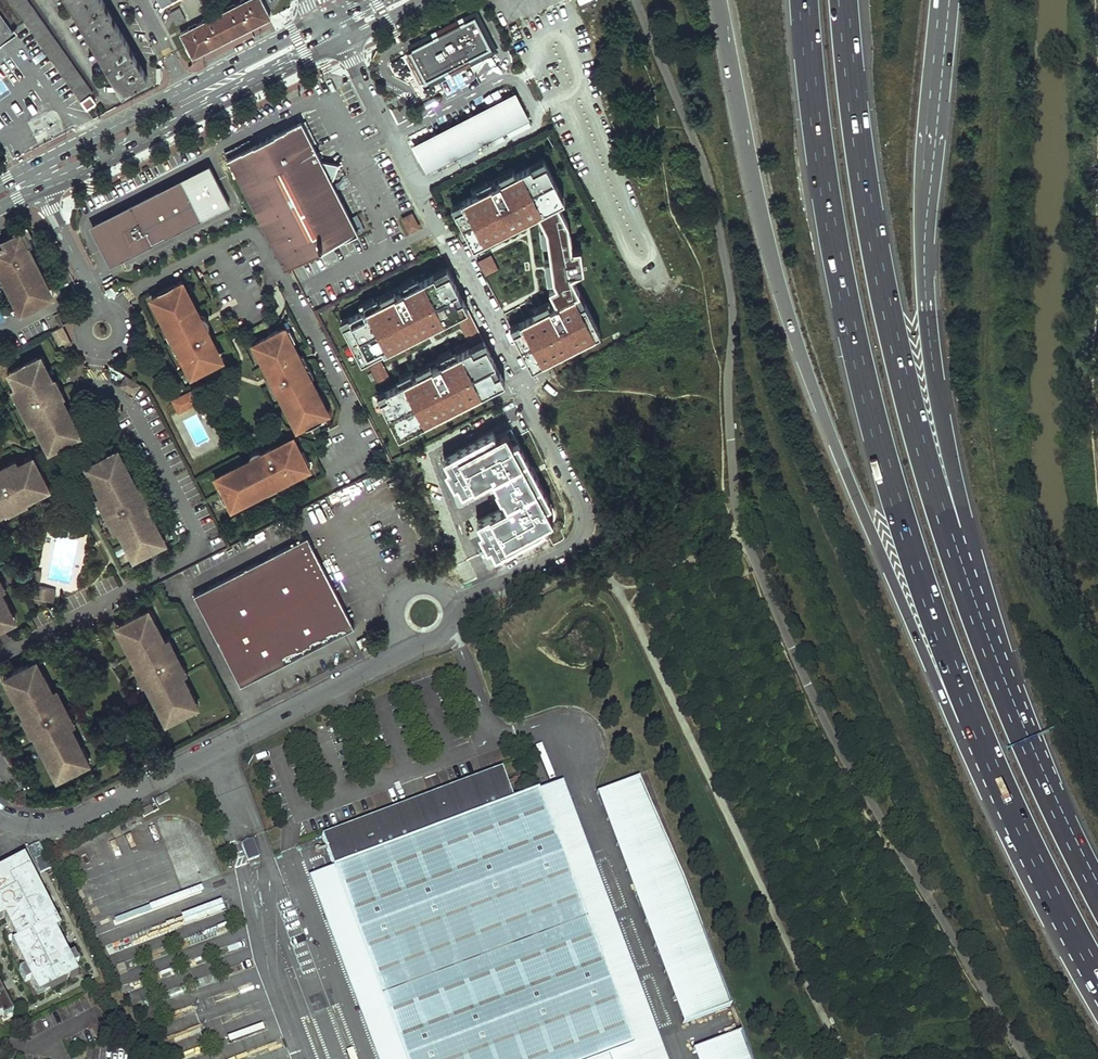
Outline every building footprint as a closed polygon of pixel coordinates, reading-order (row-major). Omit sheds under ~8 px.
[(80,101),(91,93),(93,92),(30,0),(10,0),(80,101)] [(122,91),(147,76),(103,0),(69,0),(122,91)] [(181,34),(193,56),(270,15),(262,0),(244,0),(181,34)] [(559,8),(562,15),(579,9),(576,2),(559,8)] [(554,3),(540,10),(546,24),(561,17),(554,3)] [(171,14),(176,26),(186,21),(179,9),(171,14)] [(12,30),(0,13),(0,39),(12,30)] [(423,83),(480,54),(480,52),(490,47),(475,19),(465,24),(464,22),(407,52),(423,83)] [(451,74),(456,88),(468,84),(463,70),(451,74)] [(450,80),(440,81),(441,92),(451,91),(450,80)] [(428,85),(419,90),(423,99),(432,94),(428,85)] [(91,93),(80,101),(86,109),(97,102),(91,93)] [(413,149),(424,172),(454,157),(457,162),(476,152),(473,147),(478,145),(481,150),(492,144),(490,139),(494,136),(496,141),(531,124),(517,96),(413,149)] [(299,121),(227,157),(284,269),(357,232),(299,121)] [(470,195),(453,204),(474,245),(523,220),(539,212),(559,201),(565,198),(549,167),(551,166),(545,155),(542,156),(543,158),(523,169),(520,164),(496,176),(499,181),(491,185),(488,180),(468,191),(470,195)] [(107,261),(119,256),(102,221),(203,170),(209,182),(216,178),(209,163),(88,224),(107,261)] [(119,256),(228,201),(216,178),(209,182),(203,170),(102,221),(119,256)] [(559,201),(539,212),(546,225),(541,225),(544,241),(549,240),(551,257),(546,257),(549,278),(554,278),(557,283),(550,287),(558,302),(580,290),(572,274),(584,268),(581,246),(573,248),(569,221),(559,201)] [(419,226),(412,213),(402,218),(409,231),(419,226)] [(25,310),(50,297),(40,276),(32,262),(36,260),(28,245),(34,242),(26,228),(6,238),(9,245),(6,246),(3,243),(1,243),(0,244),(0,270),(0,271),(4,269),(11,283),(8,285),(17,305),(21,303),(25,310)] [(491,252),(477,258),(484,274),(498,268),(491,252)] [(40,276),(43,275),(36,260),(32,262),(40,276)] [(360,311),(339,322),(360,363),(452,315),(466,308),(450,276),(451,276),(446,265),(431,273),(432,274),(414,284),(411,279),(375,297),(377,302),(375,303),(373,299),(358,306),(360,311)] [(4,269),(0,271),(8,285),(11,283),(4,269)] [(50,297),(54,295),(43,275),(40,276),(50,297)] [(173,283),(157,291),(157,292),(160,297),(153,300),(162,316),(160,316),(168,333),(170,332),(180,352),(178,353),(179,354),(186,369),(191,366),(194,373),(207,367),(218,361),(214,354),(218,352),(192,300),(190,301),(182,285),(176,288),(173,283)] [(115,284),(104,289),(107,293),(112,295),(115,295),(121,292),(117,284),(115,284)] [(520,319),(509,325),(515,337),(517,336),(533,366),(601,331),(580,290),(558,302),(551,305),(548,300),(541,304),(534,308),(536,313),(521,321),(520,319)] [(157,292),(151,295),(153,300),(160,297),(157,292)] [(62,325),(65,324),(61,317),(67,314),(70,311),(68,308),(54,315),(60,326),(62,325)] [(472,352),(485,345),(466,308),(452,315),(468,345),(464,346),(466,348),(469,346),(472,352)] [(72,343),(62,325),(60,326),(53,330),(60,344),(64,342),(66,346),(72,343)] [(284,331),(282,328),(254,342),(256,345),(262,356),(260,357),(268,373),(271,380),(274,379),(277,385),(275,386),(278,393),(286,409),(288,408),(296,424),(303,421),(305,425),(305,426),(321,418),(321,417),(319,412),(325,409),(317,393),(318,393),(310,377),(309,377),(298,356),(299,356),(292,341),(290,342),(284,331)] [(289,328),(284,331),(290,342),(292,341),(295,340),(289,328)] [(168,333),(165,334),(176,355),(179,354),(178,353),(180,352),(170,332),(168,333)] [(256,345),(251,347),(257,359),(260,357),(262,356),(256,345)] [(472,352),(469,346),(466,348),(446,359),(443,354),(416,368),(418,373),(413,375),(410,370),(398,376),(401,382),(376,395),(397,436),(504,381),(485,345),(472,352)] [(42,365),(38,357),(11,371),(18,384),(16,386),(19,393),(17,394),(17,395),(28,416),(28,417),(31,415),(35,423),(42,436),(44,435),(48,444),(55,440),(58,446),(72,439),(69,433),(76,430),(71,421),(74,419),(61,394),(61,393),(58,394),(56,390),(55,387),(52,382),(54,381),(48,369),(46,370),(43,365),(42,365)] [(380,360),(367,367),(377,386),(390,380),(380,360)] [(11,371),(8,372),(16,386),(18,384),(11,371)] [(120,386),(135,395),(142,384),(126,375),(120,386)] [(11,388),(15,396),(17,395),(17,394),(19,393),(16,386),(11,388)] [(190,392),(188,393),(190,398),(186,400),(189,406),(196,402),(190,392)] [(190,398),(188,393),(173,401),(179,411),(189,406),(186,400),(190,398)] [(25,417),(30,425),(35,423),(31,415),(28,417),(28,416),(25,417)] [(72,439),(82,434),(79,428),(76,430),(69,433),(72,439)] [(491,432),(442,459),(447,468),(444,470),(453,486),(456,484),(461,493),(491,476),(506,504),(476,521),(481,530),(478,532),(487,548),(490,547),(495,556),(544,529),(542,525),(552,519),(553,518),(553,516),(553,513),(553,512),(553,510),(552,508),(549,504),(509,429),(494,436),(491,432)] [(286,439),(234,466),(235,468),(219,476),(222,482),(217,485),(225,501),(226,501),(230,498),(234,504),(249,496),(250,498),(266,490),(265,488),(285,478),(286,479),(287,479),(302,471),(300,467),(304,465),(305,460),(301,451),(295,440),(288,444),(286,439)] [(46,445),(49,451),(58,446),(55,440),(48,444),(46,445)] [(118,456),(121,454),(118,448),(108,453),(111,459),(118,456)] [(303,450),(301,451),(305,460),(304,465),(300,467),(308,469),(310,462),(309,462),(303,450)] [(123,465),(118,456),(111,459),(108,453),(95,461),(98,466),(91,470),(95,479),(93,480),(100,493),(104,500),(101,502),(102,503),(113,523),(113,524),(116,523),(119,530),(126,543),(128,542),(133,551),(140,548),(143,553),(157,547),(154,541),(161,537),(156,528),(158,527),(146,501),(143,502),(141,498),(139,495),(137,490),(139,489),(139,488),(126,463),(123,465)] [(34,458),(33,456),(19,463),(20,465),(34,458)] [(34,458),(20,465),(19,463),(12,467),(10,464),(10,465),(0,469),(0,514),(11,508),(10,506),(15,503),(18,502),(22,500),(23,502),(24,501),(36,495),(35,493),(40,491),(39,489),(48,485),(34,458)] [(16,458),(8,462),(10,465),(10,464),(12,467),(19,463),(16,458)] [(86,465),(89,471),(91,470),(98,466),(95,461),(86,465)] [(718,476),(715,469),(709,473),(712,479),(718,476)] [(285,478),(265,488),(266,490),(268,493),(289,482),(287,479),(286,479),(285,478)] [(95,496),(99,504),(102,503),(101,502),(104,500),(100,493),(95,496)] [(110,524),(114,533),(119,530),(116,523),(113,524),(113,523),(110,524)] [(166,541),(163,536),(161,537),(154,541),(157,547),(166,541)] [(349,615),(308,536),(194,595),(241,686),(355,627),(349,615)] [(131,552),(134,558),(143,553),(140,548),(133,551),(131,552)] [(482,564),(485,573),(493,570),(490,562),(482,564)] [(36,569),(34,579),(40,581),(42,571),(36,569)] [(39,585),(40,581),(34,579),(30,596),(53,601),(56,589),(39,585)] [(7,623),(4,618),(11,614),(7,605),(9,604),(2,591),(0,587),(0,627),(7,623)] [(152,615),(149,608),(141,612),(144,619),(150,616),(152,615)] [(168,645),(164,638),(157,624),(155,625),(150,616),(144,619),(141,612),(125,621),(128,627),(122,631),(126,640),(124,641),(138,666),(138,667),(140,666),(143,671),(144,674),(147,678),(144,679),(145,680),(158,706),(160,705),(165,714),(171,711),(175,717),(191,709),(187,702),(193,699),(189,690),(191,689),(183,675),(179,668),(182,667),(182,666),(171,645),(171,644),(168,645)] [(16,619),(13,613),(11,614),(4,618),(7,623),(16,619)] [(125,621),(117,625),(120,632),(122,631),(128,627),(125,621)] [(171,645),(173,644),(169,636),(164,638),(168,645),(171,644),(171,645)] [(39,666),(40,666),(37,659),(29,663),(32,670),(39,666)] [(59,695),(56,696),(52,689),(45,675),(43,676),(39,666),(32,670),(29,663),(13,671),(16,678),(10,681),(14,691),(13,691),(26,717),(28,716),(31,721),(32,724),(34,728),(32,730),(33,731),(50,763),(51,762),(56,772),(61,769),(64,774),(83,765),(80,759),(85,756),(80,747),(82,746),(71,726),(68,719),(70,717),(70,716),(59,696),(59,695)] [(183,675),(188,672),(184,665),(182,666),(182,667),(179,668),(183,675)] [(5,676),(8,682),(10,681),(16,678),(13,671),(5,676)] [(61,694),(57,686),(52,689),(56,696),(59,695),(59,696),(61,694)] [(199,705),(195,698),(193,699),(187,702),(191,709),(199,705)] [(165,714),(163,715),(166,722),(175,717),(171,711),(165,714)] [(70,717),(68,719),(71,726),(76,723),(72,715),(70,716),(70,717)] [(90,761),(87,756),(85,756),(80,759),(83,765),(90,761)] [(56,772),(55,773),(57,778),(64,774),(61,769),(56,772)] [(501,770),(321,837),(332,868),(404,1058),(606,1058),(632,1048),(535,792),(512,800),(501,770)] [(638,778),(596,793),(683,1023),(730,1006),(683,879),(638,778)] [(561,782),(535,792),(632,1048),(606,1058),(666,1058),(561,782)] [(153,813),(149,807),(140,812),(143,818),(153,813)] [(241,845),(247,862),(258,857),(252,841),(246,842),(241,845)] [(80,850),(96,950),(136,944),(135,934),(147,932),(146,930),(223,918),(221,905),(168,914),(163,886),(153,888),(151,877),(161,876),(159,864),(153,865),(153,863),(135,866),(133,853),(92,860),(91,849),(80,850)] [(0,869),(0,919),(2,918),(10,934),(15,931),(19,939),(14,942),(18,950),(14,952),(32,988),(36,985),(41,994),(76,976),(53,931),(49,924),(53,921),(21,858),(0,869)] [(332,868),(307,877),(376,1058),(404,1058),(332,868)] [(53,921),(49,924),(53,931),(57,929),(53,921)] [(15,931),(10,934),(14,942),(19,939),(15,931)] [(14,942),(10,944),(14,952),(18,950),(14,942)] [(36,985),(32,988),(36,996),(41,994),(36,985)] [(9,1009),(0,992),(0,1014),(9,1009)] [(695,1058),(751,1058),(741,1033),(692,1051),(695,1058)]
